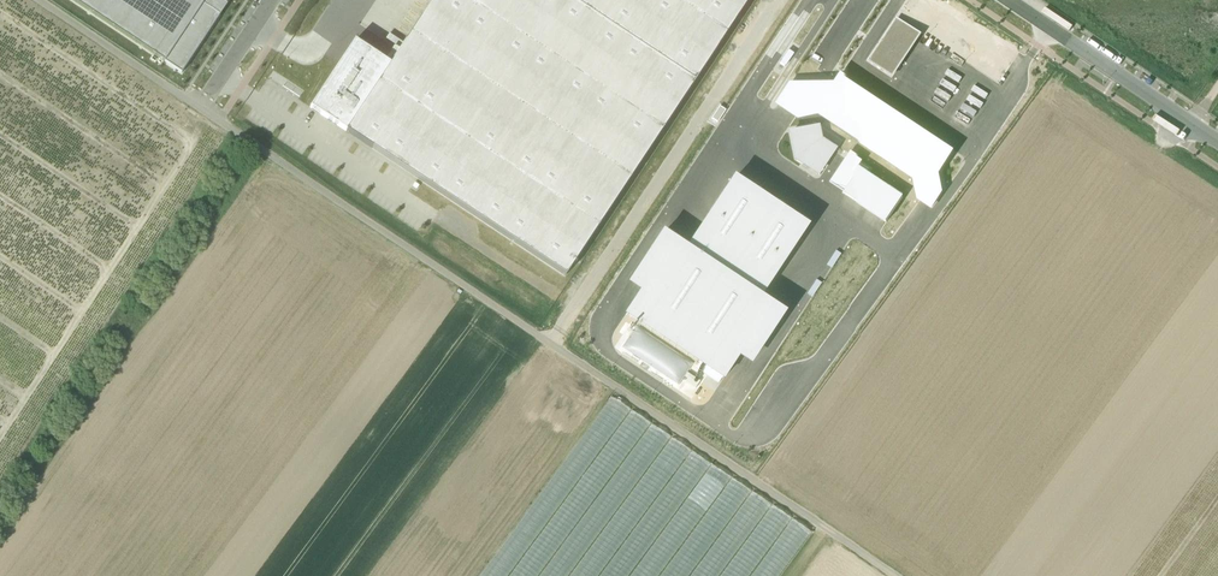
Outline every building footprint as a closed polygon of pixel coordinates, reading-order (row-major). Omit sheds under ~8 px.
[(164,62),(203,5),(206,0),(70,0),(164,62)] [(203,5),(220,16),(227,5),(219,0),(206,0),(203,5)] [(390,65),(345,132),(564,277),(749,0),(434,0),(390,65)] [(164,62),(181,74),(220,16),(203,5),(164,62)] [(918,35),(898,22),(871,62),(891,76),(918,35)] [(310,108),(345,132),(390,65),(354,41),(310,108)] [(787,51),(779,64),(784,68),(793,55),(787,51)] [(954,153),(837,76),(831,85),(787,85),(773,106),(796,121),(816,117),(913,181),(917,201),(932,211),(943,194),(939,176),(954,153)] [(711,120),(717,124),(725,111),(719,107),(711,120)] [(809,170),(817,175),(833,152),(819,142),(816,129),(807,131),(799,132),(789,134),(794,160),(802,166),(809,170)] [(863,163),(848,153),(827,184),(842,194),(859,169),(863,163)] [(903,199),(859,169),(842,194),(886,223),(903,199)] [(806,229),(733,180),(686,251),(759,299),(806,229)] [(686,251),(662,235),(635,275),(648,283),(626,316),(698,364),(721,379),(722,380),(744,347),(756,355),(783,315),(759,299),(686,251)] [(698,364),(695,369),(718,384),(721,379),(698,364)] [(699,383),(687,374),(684,378),(687,380),(685,383),(695,390),(699,383)]
